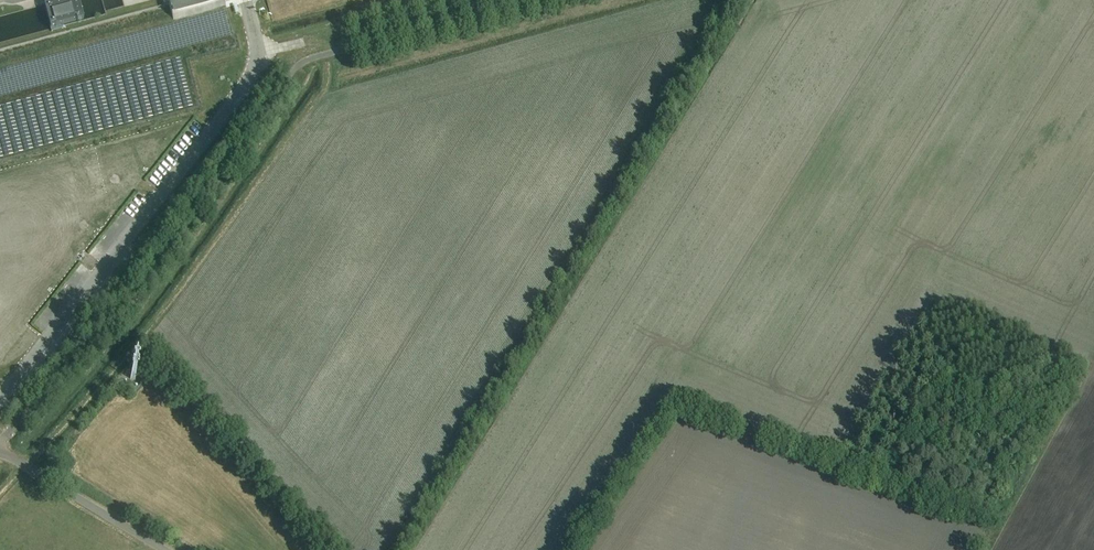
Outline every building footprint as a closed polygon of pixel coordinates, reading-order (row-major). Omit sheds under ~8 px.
[(48,4),(53,27),(87,18),(82,0),(62,0),(48,4)] [(173,21),(225,6),(223,0),(168,0),(173,21)]
